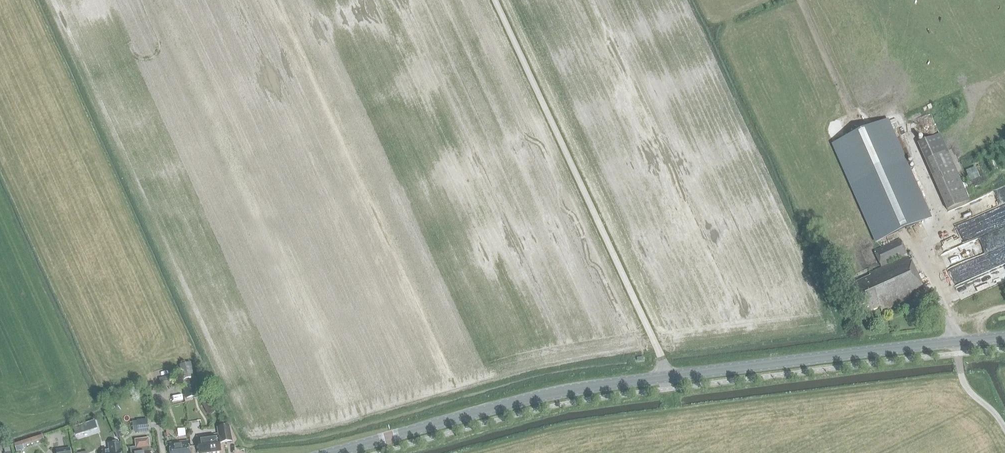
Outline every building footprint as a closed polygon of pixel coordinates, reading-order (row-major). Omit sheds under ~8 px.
[(887,121),(833,145),(876,242),(930,218),(887,121)] [(947,210),(970,200),(940,133),(917,143),(924,159),(932,177),(947,210)] [(970,180),(979,177),(975,167),(966,170),(970,180)] [(962,205),(967,218),(989,209),(984,196),(962,205)] [(861,279),(846,286),(854,303),(852,304),(857,316),(878,307),(880,311),(924,291),(907,255),(907,254),(900,239),(874,251),(881,266),(902,257),(902,258),(881,268),(870,273),(868,273),(869,276),(861,279)] [(194,376),(191,363),(179,365),(182,379),(194,376)] [(177,384),(175,374),(160,377),(162,388),(177,384)] [(196,397),(193,381),(183,383),(186,399),(196,397)] [(138,433),(149,432),(148,419),(137,420),(138,433)] [(74,428),(76,435),(97,428),(94,421),(74,428)] [(124,436),(121,427),(116,429),(119,438),(124,436)] [(231,429),(218,431),(219,434),(198,437),(200,452),(214,452),(221,452),(220,444),(233,442),(231,429)] [(44,440),(42,436),(14,444),(17,452),(24,450),(23,447),(44,440)] [(148,438),(134,440),(135,447),(130,448),(130,452),(150,452),(148,438)] [(188,441),(169,444),(170,452),(189,452),(188,441)] [(120,443),(111,444),(112,450),(101,452),(102,452),(121,452),(120,443)]
